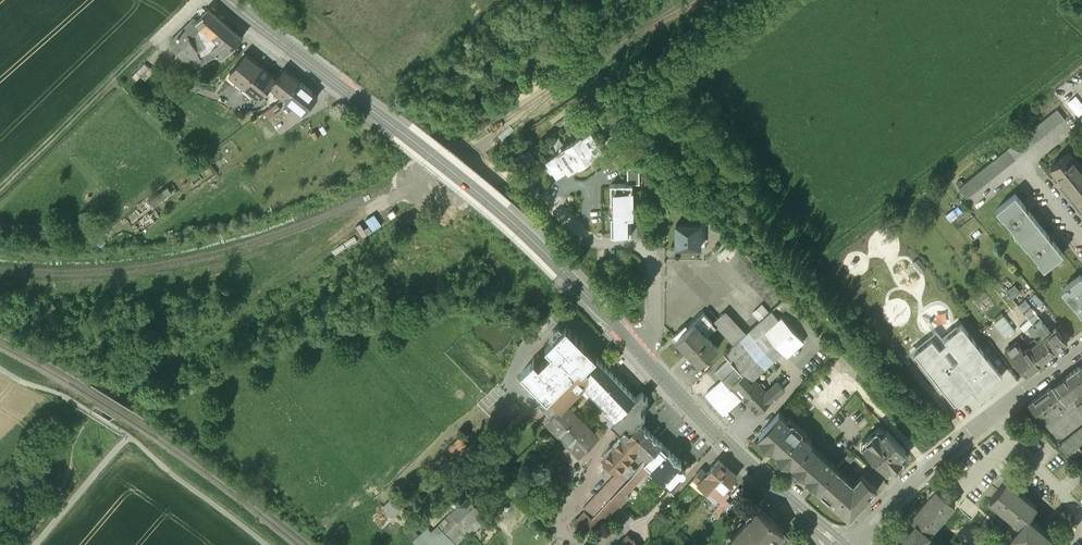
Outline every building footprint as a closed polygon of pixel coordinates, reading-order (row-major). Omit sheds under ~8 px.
[(242,36),(209,7),(197,21),(196,22),(202,27),(203,28),(219,42),(212,50),(213,51),(223,59),(242,36)] [(193,18),(169,42),(182,60),(206,48),(198,33),(202,27),(196,22),(197,21),(193,18)] [(203,28),(202,27),(198,33),(206,48),(182,60),(186,66),(187,66),(210,52),(213,51),(212,50),(219,42),(203,28)] [(187,66),(186,66),(175,73),(184,84),(195,76),(192,72),(215,58),(210,52),(187,66)] [(245,54),(230,72),(245,85),(260,65),(245,54)] [(673,57),(665,62),(668,68),(676,63),(673,57)] [(144,63),(132,76),(136,81),(149,67),(144,63)] [(276,78),(260,65),(245,85),(261,98),(263,96),(272,85),(271,85),(277,78),(276,78)] [(300,81),(284,68),(276,78),(277,78),(271,85),(277,90),(286,97),(287,96),(300,81)] [(245,85),(230,72),(226,77),(241,90),(245,85)] [(300,81),(287,96),(305,111),(318,95),(300,81)] [(261,98),(245,85),(241,90),(257,103),(261,98)] [(272,85),(263,96),(268,101),(277,90),(272,85)] [(277,102),(264,112),(268,118),(281,108),(277,102)] [(1057,108),(961,186),(969,196),(1065,118),(1057,108)] [(581,134),(566,144),(567,145),(557,152),(558,152),(546,160),(558,176),(569,168),(569,169),(578,162),(579,163),(594,152),(593,151),(603,144),(591,128),(582,135),(581,134)] [(1052,164),(1078,197),(1081,194),(1081,165),(1070,150),(1052,164)] [(622,151),(612,158),(615,162),(625,156),(622,151)] [(632,183),(611,183),(611,203),(615,203),(615,216),(611,216),(611,235),(631,235),(631,216),(633,216),(632,183)] [(1021,237),(1040,222),(1017,193),(998,208),(1021,237)] [(136,220),(142,231),(166,218),(160,207),(136,220)] [(1045,267),(1064,252),(1040,222),(1021,237),(1045,267)] [(696,224),(675,224),(675,247),(696,247),(696,224)] [(727,245),(718,254),(723,259),(732,250),(727,245)] [(1081,273),(1063,288),(1069,296),(1069,295),(1081,312),(1081,274),(1081,273)] [(1034,292),(1027,299),(1035,307),(1042,301),(1034,292)] [(762,303),(753,312),(760,320),(769,311),(762,303)] [(1033,308),(1026,314),(1033,322),(1040,317),(1033,308)] [(734,343),(724,352),(729,357),(715,369),(722,377),(705,392),(723,413),(743,395),(757,411),(784,387),(777,379),(766,389),(763,386),(766,383),(763,380),(759,382),(754,376),(783,350),(787,355),(804,340),(782,315),(779,318),(772,310),(769,311),(760,320),(734,343)] [(704,312),(683,332),(680,329),(673,335),(687,350),(686,351),(690,355),(691,355),(699,363),(716,346),(702,331),(712,321),(704,312)] [(1004,315),(995,322),(1006,337),(1016,329),(1004,315)] [(1056,327),(1052,330),(1040,317),(1033,322),(1035,324),(1040,331),(1044,336),(1055,350),(1067,341),(1056,327)] [(909,350),(952,404),(972,388),(977,395),(1003,375),(960,322),(943,337),(945,339),(940,344),(931,333),(909,350)] [(1035,324),(1029,329),(1034,336),(1040,331),(1035,324)] [(582,369),(595,356),(566,325),(546,344),(552,350),(538,363),(534,358),(521,370),(546,396),(578,365),(582,369)] [(1044,336),(1031,346),(1042,361),(1055,350),(1044,336)] [(1030,345),(1024,349),(1018,341),(1007,350),(1015,361),(1018,360),(1027,372),(1042,361),(1031,346),(1030,345)] [(636,398),(595,356),(582,369),(578,365),(546,396),(548,400),(540,407),(550,417),(565,403),(585,385),(592,392),(616,418),(612,422),(623,433),(624,434),(638,421),(646,414),(641,409),(641,407),(642,404),(648,398),(642,391),(636,398)] [(1067,375),(1078,389),(1081,386),(1081,366),(1081,364),(1067,375)] [(1067,375),(1053,385),(1064,400),(1078,389),(1067,375)] [(1052,385),(1029,402),(1043,421),(1066,403),(1064,400),(1053,385),(1052,385)] [(598,437),(565,403),(550,417),(545,422),(567,445),(571,441),(583,452),(598,437)] [(812,441),(779,412),(759,434),(792,463),(811,442),(812,441)] [(848,439),(862,427),(852,415),(837,427),(848,439)] [(623,433),(603,456),(611,464),(612,463),(617,458),(632,443),(633,445),(647,430),(638,421),(624,434),(623,433)] [(1038,424),(1029,433),(1033,438),(1043,429),(1038,424)] [(906,449),(886,426),(880,431),(879,429),(863,443),(872,454),(874,453),(887,468),(903,455),(901,453),(906,449)] [(632,443),(617,458),(623,463),(626,460),(637,448),(647,457),(661,442),(647,430),(633,445),(632,443)] [(452,446),(463,456),(474,443),(463,433),(452,446)] [(682,461),(661,442),(647,457),(635,471),(628,479),(619,489),(627,497),(647,475),(653,481),(659,476),(671,487),(686,470),(680,464),(682,461)] [(836,465),(811,442),(792,462),(812,481),(814,479),(819,484),(835,466),(836,465)] [(617,458),(612,463),(618,469),(623,463),(617,458)] [(719,459),(707,473),(702,468),(693,477),(707,490),(728,467),(719,459)] [(980,476),(989,466),(981,459),(972,469),(980,476)] [(628,465),(621,472),(628,479),(635,471),(628,465)] [(853,482),(835,466),(819,484),(817,486),(844,510),(852,500),(858,505),(875,485),(862,473),(853,482)] [(728,467),(707,490),(721,502),(725,497),(729,493),(725,489),(737,475),(728,467)] [(621,472),(583,511),(592,518),(611,498),(614,495),(619,489),(628,479),(621,472)] [(1019,491),(1006,481),(991,500),(1021,524),(1028,516),(1037,506),(1024,496),(1024,495),(1019,491)] [(936,486),(911,516),(916,520),(929,531),(954,501),(936,486)] [(619,489),(614,495),(611,498),(621,509),(630,499),(627,497),(619,489)] [(395,516),(406,507),(396,496),(385,505),(395,516)] [(721,502),(712,512),(717,517),(731,502),(725,497),(721,502)] [(434,528),(431,525),(422,533),(414,524),(407,530),(420,544),(423,544),(425,543),(427,544),(457,544),(490,516),(479,503),(474,507),(467,499),(434,528)] [(727,541),(732,544),(769,544),(783,529),(758,507),(727,541)] [(1028,516),(1021,524),(1013,535),(1026,544),(1054,544),(1058,540),(1045,530),(1046,530),(1040,526),(1028,516)] [(916,520),(900,539),(907,544),(939,544),(926,535),(929,531),(916,520)] [(784,544),(807,544),(794,534),(784,544)] [(628,536),(620,544),(638,544),(628,536)]
